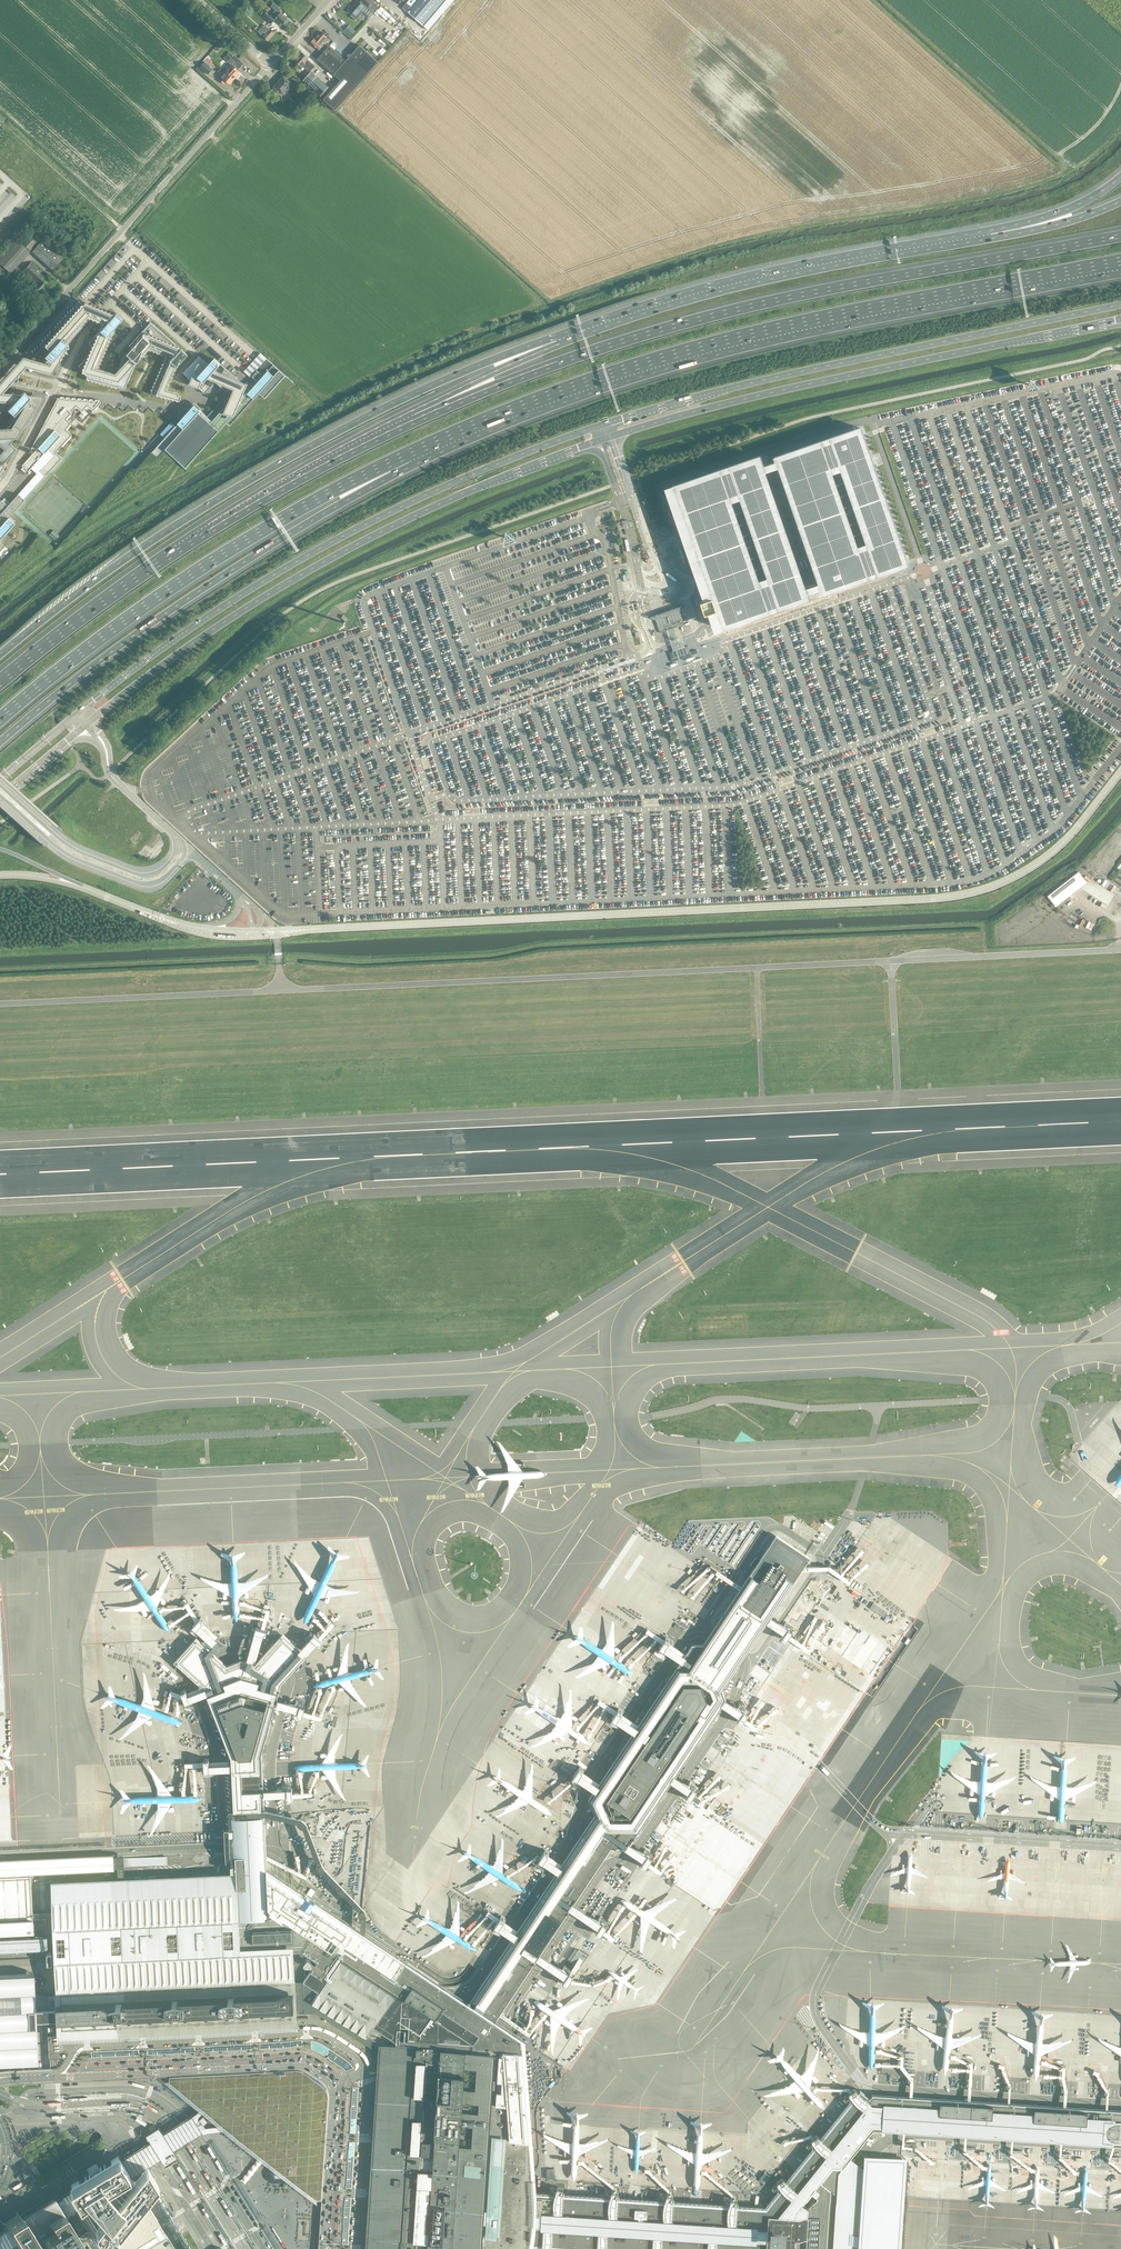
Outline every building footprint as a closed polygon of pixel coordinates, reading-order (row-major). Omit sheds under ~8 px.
[(353,13),(350,16),(356,21),(361,14),(359,12),(364,6),(372,13),(379,6),(372,0),(361,0),(360,1),(361,1),(360,2),(358,1),(350,10),(353,13)] [(407,12),(423,26),(445,0),(418,0),(407,12)] [(271,6),(275,10),(270,16),(267,19),(271,23),(274,20),(275,21),(277,19),(283,24),(288,19),(281,14),(284,11),(280,8),(280,7),(275,2),(271,6)] [(377,16),(384,9),(381,6),(374,13),(377,16)] [(267,41),(273,34),(263,25),(257,32),(267,41)] [(351,37),(356,31),(349,25),(345,31),(351,37)] [(321,32),(312,41),(311,43),(322,53),(317,59),(341,80),(359,60),(352,54),(346,61),(329,46),(328,47),(324,43),(325,42),(326,43),(329,39),(321,32)] [(218,51),(225,44),(221,41),(214,48),(218,51)] [(360,45),(352,54),(359,60),(324,100),(336,111),(341,104),(379,62),(360,45)] [(309,59),(302,53),(295,61),(302,67),(302,66),(309,72),(310,71),(315,66),(308,60),(309,59)] [(232,65),(226,72),(234,79),(239,74),(237,72),(240,67),(239,66),(243,63),(234,55),(228,62),(232,65)] [(210,63),(208,64),(205,62),(200,67),(208,75),(213,69),(211,68),(213,66),(210,63)] [(311,71),(303,81),(321,96),(329,87),(311,71)] [(230,84),(234,79),(226,72),(219,80),(224,84),(227,82),(230,84)] [(281,75),(277,80),(292,93),(296,89),(294,87),(293,88),(287,82),(288,81),(281,75)] [(292,93),(277,80),(273,85),(280,91),(280,90),(283,93),(284,92),(287,95),(289,97),(292,93)] [(32,230),(21,243),(30,251),(41,238),(32,230)] [(15,238),(0,255),(0,272),(3,275),(7,270),(11,274),(30,252),(20,243),(15,238)] [(31,252),(51,270),(52,269),(62,258),(62,257),(43,239),(31,252)] [(21,274),(31,283),(41,292),(50,282),(47,278),(48,277),(32,262),(21,274)] [(116,326),(122,319),(116,313),(114,314),(112,313),(86,302),(84,302),(80,305),(71,315),(31,359),(22,357),(0,382),(0,473),(6,463),(5,462),(16,449),(10,444),(15,438),(16,439),(31,420),(29,418),(43,397),(41,396),(27,395),(24,392),(21,394),(14,394),(13,392),(12,393),(3,393),(26,367),(51,374),(60,359),(62,358),(68,347),(68,345),(67,344),(90,318),(91,319),(91,320),(93,321),(97,322),(98,321),(103,324),(99,331),(98,331),(97,333),(98,333),(89,343),(91,345),(90,346),(91,347),(91,348),(91,347),(92,348),(88,355),(79,366),(82,369),(82,370),(82,373),(85,373),(88,374),(86,379),(124,390),(136,363),(146,350),(165,358),(150,391),(151,393),(179,401),(180,395),(177,395),(178,393),(166,390),(179,360),(181,361),(186,355),(150,322),(128,347),(131,349),(125,354),(123,356),(116,374),(98,368),(104,351),(106,348),(117,336),(113,332),(116,326)] [(294,383),(286,375),(268,359),(260,353),(244,371),(250,377),(251,376),(252,376),(257,380),(252,386),(247,382),(246,383),(245,383),(239,380),(225,367),(224,367),(224,366),(215,358),(209,364),(200,356),(199,355),(189,367),(188,367),(182,373),(183,374),(191,381),(190,384),(199,388),(205,394),(211,387),(214,383),(216,382),(221,387),(222,387),(223,388),(228,392),(231,388),(233,389),(234,389),(228,403),(223,398),(223,399),(207,416),(201,410),(200,410),(201,409),(194,402),(193,404),(186,412),(184,414),(183,415),(184,416),(173,428),(171,426),(168,429),(171,431),(166,437),(163,440),(157,447),(154,450),(151,453),(158,459),(165,451),(166,450),(176,459),(177,460),(179,462),(181,464),(186,468),(191,463),(201,451),(213,437),(217,441),(223,435),(226,437),(230,433),(237,440),(267,406),(271,409),(294,383)] [(33,465),(39,471),(37,473),(28,482),(35,488),(45,476),(62,458),(56,453),(57,451),(61,447),(71,436),(72,435),(67,430),(66,429),(70,424),(71,423),(67,420),(66,419),(71,414),(71,413),(71,412),(74,408),(78,409),(81,412),(84,409),(91,409),(93,411),(94,410),(98,410),(98,405),(101,402),(100,402),(98,402),(99,400),(95,400),(95,401),(93,401),(93,399),(89,399),(89,401),(87,401),(87,399),(83,399),(83,400),(81,400),(81,398),(78,398),(77,400),(75,400),(76,398),(72,398),(72,399),(70,399),(70,397),(66,397),(66,399),(64,399),(64,397),(60,397),(60,398),(58,398),(45,422),(44,424),(41,429),(31,449),(37,448),(22,466),(23,467),(21,469),(25,472),(27,470),(28,471),(31,468),(33,465)] [(761,460),(671,488),(707,596),(699,598),(703,608),(711,606),(720,631),(916,565),(868,428),(764,465),(761,460)] [(15,523),(9,518),(25,500),(18,494),(7,506),(2,500),(1,500),(0,502),(0,539),(15,523)] [(679,609),(655,617),(660,633),(666,631),(678,627),(684,624),(679,609)] [(671,648),(672,651),(685,647),(678,627),(666,631),(672,648),(671,648)] [(688,646),(685,647),(672,651),(669,652),(673,662),(698,653),(697,650),(690,652),(688,646)] [(1086,875),(1078,888),(1115,912),(1120,903),(1120,899),(1086,875)] [(484,2020),(487,2014),(496,2020),(544,1948),(568,1912),(574,1903),(596,1869),(611,1847),(628,1847),(661,1798),(726,1700),(722,1689),(738,1665),(743,1658),(810,1557),(776,1534),(768,1546),(709,1635),(703,1644),(692,1644),(641,1721),(615,1759),(589,1799),(595,1814),(570,1851),(506,1947),(468,2004),(466,2008),(462,2013),(465,2015),(467,2012),(482,2022),(484,2020)] [(214,1644),(218,1639),(202,1624),(205,1620),(201,1617),(193,1625),(214,1644)] [(266,1630),(257,1627),(245,1661),(255,1664),(266,1630)] [(269,1914),(268,1890),(268,1884),(267,1869),(267,1855),(264,1798),(263,1790),(262,1753),(275,1707),(277,1698),(282,1682),(287,1677),(307,1655),(300,1648),(283,1633),(259,1659),(255,1663),(255,1664),(245,1661),(241,1659),(227,1665),(221,1659),(196,1637),(174,1661),(197,1681),(202,1686),(203,1688),(205,1694),(230,1755),(230,1763),(230,1770),(230,1772),(233,1848),(234,1858),(234,1871),(239,1871),(239,1874),(241,1907),(242,1915),(265,1914),(269,1914)] [(314,1634),(300,1648),(307,1655),(322,1641),(314,1634)] [(203,1688),(188,1693),(190,1700),(205,1694),(203,1688)] [(321,1720),(324,1711),(277,1698),(275,1707),(321,1720)] [(209,1759),(204,1759),(204,1771),(230,1770),(230,1763),(209,1764),(209,1759)] [(287,1789),(263,1790),(264,1798),(287,1797),(287,1789)] [(32,1874),(115,1870),(114,1868),(118,1867),(118,1872),(118,1877),(125,1876),(125,1871),(124,1866),(168,1864),(167,1856),(124,1858),(124,1855),(114,1855),(114,1854),(110,1854),(0,1860),(0,1876),(32,1874)] [(531,2246),(534,2223),(535,2211),(535,2208),(535,2201),(534,2192),(529,2101),(523,2038),(507,2027),(496,2020),(487,2014),(484,2020),(482,2022),(467,2012),(465,2015),(468,2004),(453,1994),(430,1977),(267,1869),(269,1914),(242,1915),(241,1907),(239,1874),(239,1871),(234,1871),(125,1876),(118,1877),(50,1880),(50,1890),(51,1916),(51,1936),(52,1942),(52,1949),(53,1963),(56,2009),(56,2011),(61,2011),(62,2017),(62,2020),(62,2023),(62,2029),(87,2028),(90,2028),(94,2028),(94,2022),(101,2022),(101,2027),(108,2027),(143,2025),(146,2025),(149,2025),(198,2023),(201,2023),(204,2023),(253,2020),(257,2020),(261,2020),(260,2014),(298,2013),(318,2012),(377,2051),(388,2061),(387,2074),(387,2077),(384,2122),(383,2132),(379,2132),(376,2175),(380,2176),(380,2180),(379,2194),(376,2248),(489,2248),(489,2244),(525,2245),(531,2246)] [(0,1876),(0,1936),(35,1934),(34,1917),(34,1908),(32,1878),(32,1874),(0,1876)] [(0,1938),(0,1952),(36,1950),(52,1949),(52,1942),(51,1936),(0,1938)] [(52,1949),(36,1950),(37,1957),(37,1963),(53,1963),(52,1949)] [(36,2010),(35,2000),(34,1983),(34,1972),(0,1974),(0,2063),(38,2061),(37,2052),(37,2047),(37,2043),(37,2034),(36,2023),(36,2022),(62,2020),(62,2017),(61,2011),(56,2011),(56,2009),(36,2010)] [(56,2054),(57,2055),(57,2056),(60,2055),(62,2055),(63,2055),(63,2056),(64,2059),(60,2059),(60,2061),(60,2079),(73,2078),(87,2077),(101,2077),(122,2076),(126,2076),(151,2074),(153,2074),(152,2072),(153,2072),(154,2072),(155,2073),(156,2074),(157,2074),(158,2074),(159,2074),(160,2074),(161,2073),(162,2072),(162,2071),(162,2074),(176,2073),(176,2080),(199,2099),(198,2100),(198,2101),(197,2101),(196,2102),(197,2103),(197,2104),(198,2105),(199,2105),(200,2104),(201,2103),(201,2102),(202,2101),(211,2109),(204,2112),(217,2122),(224,2128),(224,2130),(237,2130),(252,2141),(251,2143),(250,2143),(249,2144),(249,2145),(249,2146),(250,2147),(251,2147),(252,2147),(253,2146),(253,2145),(254,2143),(265,2152),(264,2153),(263,2153),(262,2154),(262,2156),(262,2157),(263,2157),(264,2157),(265,2157),(266,2157),(266,2156),(266,2155),(267,2154),(269,2155),(277,2161),(279,2163),(276,2167),(272,2172),(275,2174),(275,2178),(279,2178),(283,2178),(287,2177),(290,2177),(294,2175),(298,2178),(299,2179),(307,2185),(306,2186),(304,2187),(304,2188),(305,2190),(306,2191),(307,2191),(308,2190),(309,2189),(309,2188),(309,2187),(317,2193),(318,2193),(324,2194),(323,2203),(323,2211),(322,2225),(320,2245),(320,2248),(319,2248),(318,2248),(317,2248),(316,2248),(315,2248),(376,2248),(379,2194),(380,2180),(380,2176),(376,2175),(379,2132),(383,2132),(384,2122),(387,2077),(387,2074),(388,2061),(377,2051),(318,2012),(298,2013),(298,2018),(261,2020),(257,2020),(253,2020),(204,2023),(201,2023),(198,2023),(149,2025),(146,2025),(143,2025),(108,2027),(101,2027),(94,2028),(90,2028),(87,2028),(62,2029),(62,2035),(63,2048),(63,2051),(62,2051),(62,2052),(59,2052),(57,2052),(56,2052),(56,2054)] [(535,2208),(535,2211),(534,2223),(531,2244),(536,2245),(545,2245),(545,2248),(553,2248),(554,2246),(596,2248),(902,2248),(905,2205),(908,2157),(899,2157),(864,2154),(863,2167),(856,2161),(851,2157),(863,2142),(873,2129),(876,2129),(900,2131),(1120,2145),(1120,2110),(1088,2108),(1034,2104),(994,2101),(941,2098),(903,2095),(873,2093),(870,2097),(866,2094),(860,2089),(855,2086),(848,2092),(849,2093),(850,2095),(853,2098),(821,2138),(816,2134),(811,2139),(812,2140),(813,2141),(815,2145),(787,2181),(782,2177),(777,2182),(777,2183),(778,2184),(781,2188),(766,2207),(737,2205),(738,2198),(731,2196),(729,2200),(729,2201),(727,2204),(674,2201),(674,2193),(667,2192),(665,2195),(665,2197),(664,2200),(618,2197),(619,2190),(612,2188),(610,2192),(609,2193),(608,2197),(564,2194),(565,2187),(557,2184),(556,2188),(555,2189),(554,2193),(534,2192),(535,2201),(535,2208)] [(178,2156),(175,2150),(164,2132),(161,2126),(153,2130),(171,2160),(178,2156)] [(171,2160),(153,2130),(145,2135),(150,2143),(159,2159),(161,2158),(164,2164),(171,2160)] [(231,2177),(236,2174),(216,2140),(210,2144),(231,2177)] [(150,2164),(159,2159),(150,2143),(125,2158),(133,2172),(150,2164)] [(219,2185),(199,2151),(196,2153),(216,2186),(219,2185)] [(70,2184),(73,2188),(80,2201),(84,2206),(96,2226),(97,2228),(107,2245),(110,2248),(148,2248),(168,2237),(144,2198),(157,2180),(146,2163),(133,2180),(128,2172),(118,2155),(98,2167),(95,2163),(87,2169),(89,2173),(70,2184)] [(209,2244),(223,2233),(182,2160),(165,2169),(209,2244)] [(765,2172),(764,2172),(759,2179),(764,2183),(770,2176),(765,2172)] [(264,2219),(240,2179),(234,2183),(259,2223),(264,2219)] [(49,2231),(53,2228),(47,2218),(62,2209),(67,2217),(84,2206),(80,2201),(73,2188),(65,2193),(50,2202),(25,2217),(38,2238),(45,2233),(54,2248),(55,2248),(58,2247),(49,2231)] [(220,2192),(244,2232),(247,2230),(223,2190),(220,2192)] [(5,2216),(11,2226),(25,2248),(54,2248),(45,2233),(38,2238),(25,2217),(20,2208),(5,2216)] [(62,2209),(47,2218),(53,2228),(49,2231),(58,2247),(63,2244),(66,2248),(87,2248),(67,2217),(62,2209)] [(268,2225),(262,2229),(275,2248),(283,2248),(268,2225)] [(11,2226),(2,2231),(0,2232),(0,2248),(25,2248),(11,2226)] [(107,2245),(97,2228),(80,2238),(87,2248),(110,2248),(107,2245)] [(148,2248),(177,2248),(174,2243),(170,2236),(168,2237),(148,2248)] [(248,2238),(255,2248),(259,2248),(251,2236),(248,2238)]
